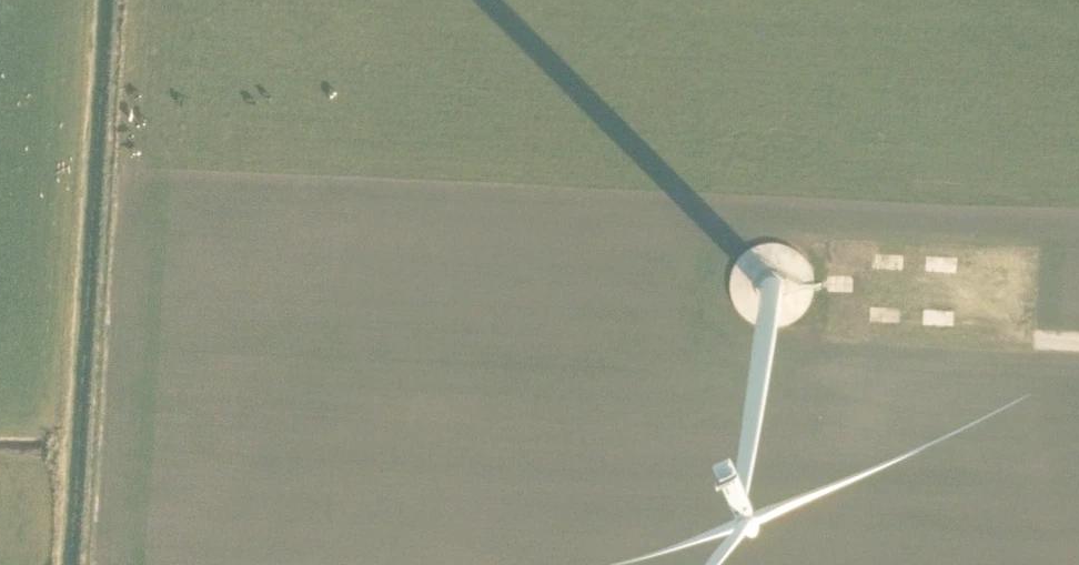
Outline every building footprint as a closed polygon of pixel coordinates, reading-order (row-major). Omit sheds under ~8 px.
[(762,279),(761,283),(762,287),(764,291),(768,293),(772,294),(776,293),(780,291),(782,287),(783,283),(782,279),(780,275),(776,273),(772,272),(768,273),(764,275),(762,279)]
